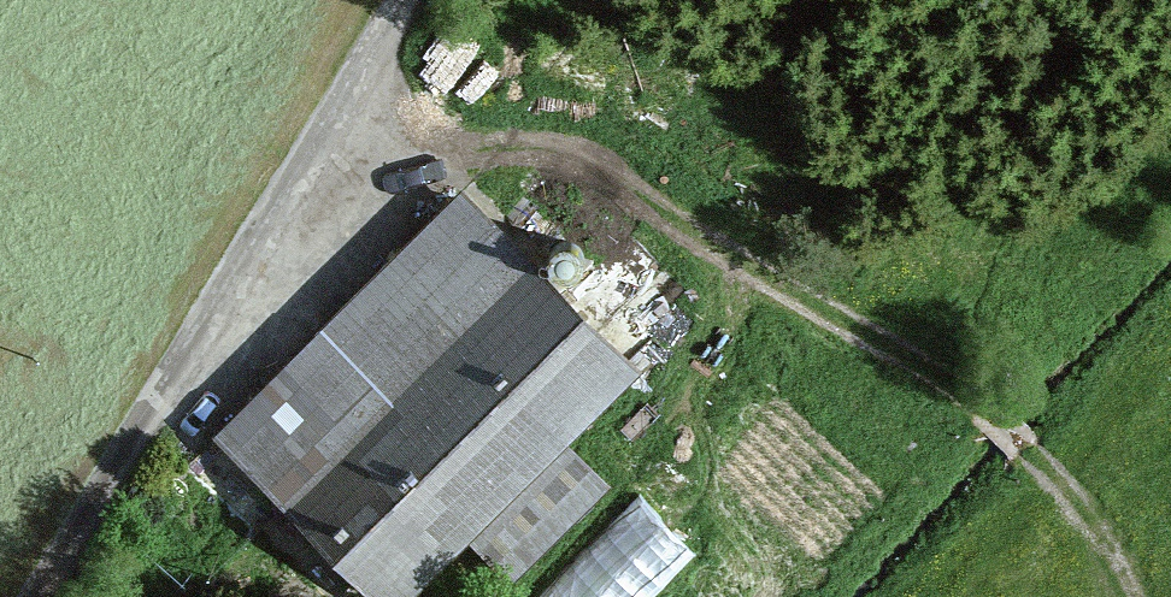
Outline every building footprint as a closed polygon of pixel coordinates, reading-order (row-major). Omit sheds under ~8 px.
[(505,221),(277,445),(427,596),(453,596),(525,526),(558,559),(634,485),(600,450),(666,385),(505,221)] [(709,543),(646,483),(545,590),(552,596),(658,596),(709,543)]
